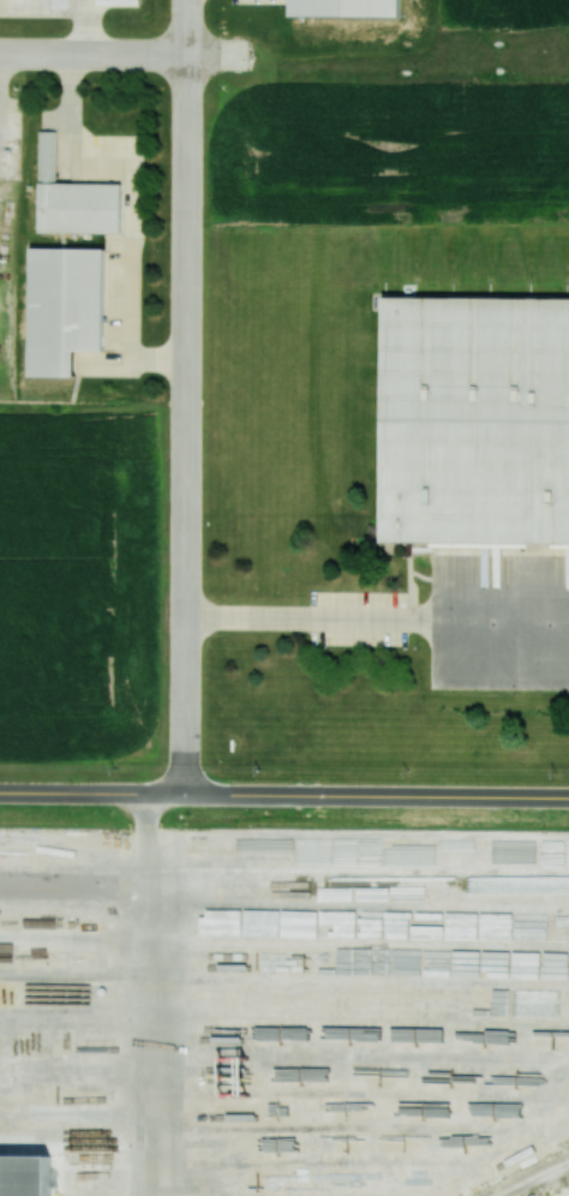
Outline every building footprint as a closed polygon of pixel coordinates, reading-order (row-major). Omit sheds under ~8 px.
[(401,0),(291,0),(290,16),(401,17),(401,0)] [(38,233),(122,233),(122,184),(55,183),(56,132),(39,132),(38,233)] [(30,248),(29,376),(75,377),(75,351),(103,351),(105,249),(30,248)] [(394,301),(568,301),(568,546),(394,546),(394,301)] [(55,1158),(55,1195),(0,1195),(0,1157),(55,1158)]
